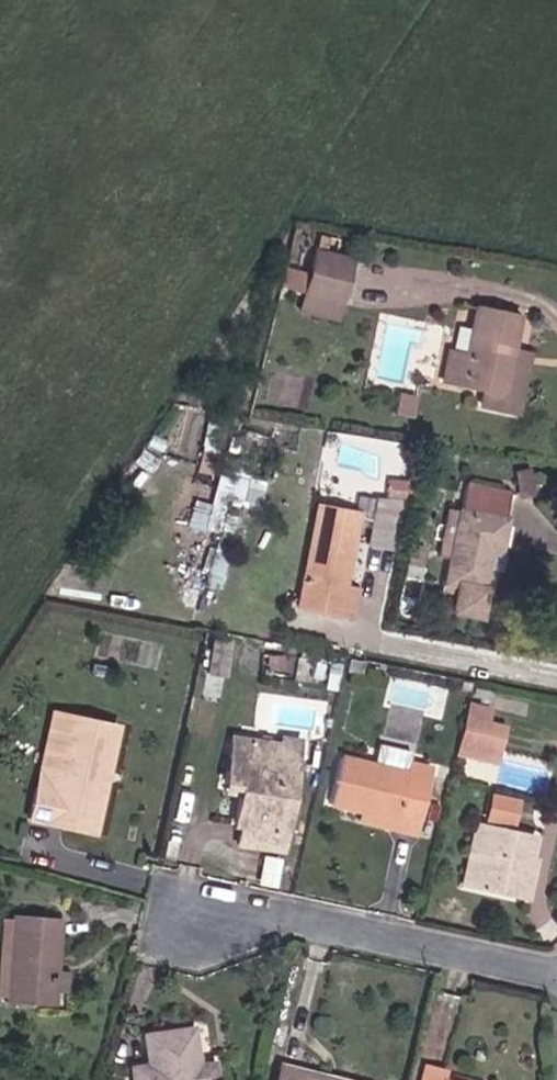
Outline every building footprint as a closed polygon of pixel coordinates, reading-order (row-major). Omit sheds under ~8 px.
[(313,303),(348,306),(353,268),(319,263),(313,303)] [(311,321),(347,323),(348,306),(313,303),(311,321)] [(496,397),(518,400),(524,358),(530,320),(486,314),(481,357),(462,355),(457,392),(496,397)] [(493,425),(534,429),(541,360),(524,358),(518,400),(496,397),(493,425)] [(214,500),(193,498),(191,525),(220,527),(223,496),(260,499),(262,474),(217,471),(214,500)] [(500,552),(512,553),(520,493),(473,486),(469,516),(462,566),(459,587),(472,589),(470,625),(495,627),(500,552)] [(314,622),(353,629),(371,512),(332,506),(314,622)] [(448,564),(462,566),(469,516),(454,514),(448,564)] [(479,747),(517,755),(523,732),(485,723),(479,747)] [(78,825),(99,832),(122,739),(71,727),(54,796),(36,792),(26,825),(71,834),(78,825)] [(245,851),(287,858),(304,760),(289,757),(291,743),(238,733),(230,779),(250,783),(243,821),(251,823),(245,851)] [(476,761),(514,769),(517,755),(479,747),(476,761)] [(441,791),(357,768),(345,809),(375,817),(372,828),(427,843),(441,791)] [(534,807),(513,803),(507,827),(529,832),(534,807)] [(503,831),(493,829),(478,893),(488,895),(503,831)] [(538,888),(543,864),(545,864),(550,841),(503,831),(488,895),(538,906),(542,889),(538,888)] [(58,946),(69,906),(15,893),(0,950),(0,981),(64,997),(70,977),(51,972),(58,946)] [(51,972),(70,977),(77,951),(58,946),(51,972)] [(220,1065),(203,1067),(197,1034),(150,1040),(155,1069),(138,1072),(139,1079),(222,1079),(220,1065)] [(445,1069),(423,1063),(419,1079),(442,1079),(445,1069)] [(287,1066),(283,1079),(350,1079),(287,1066)]
